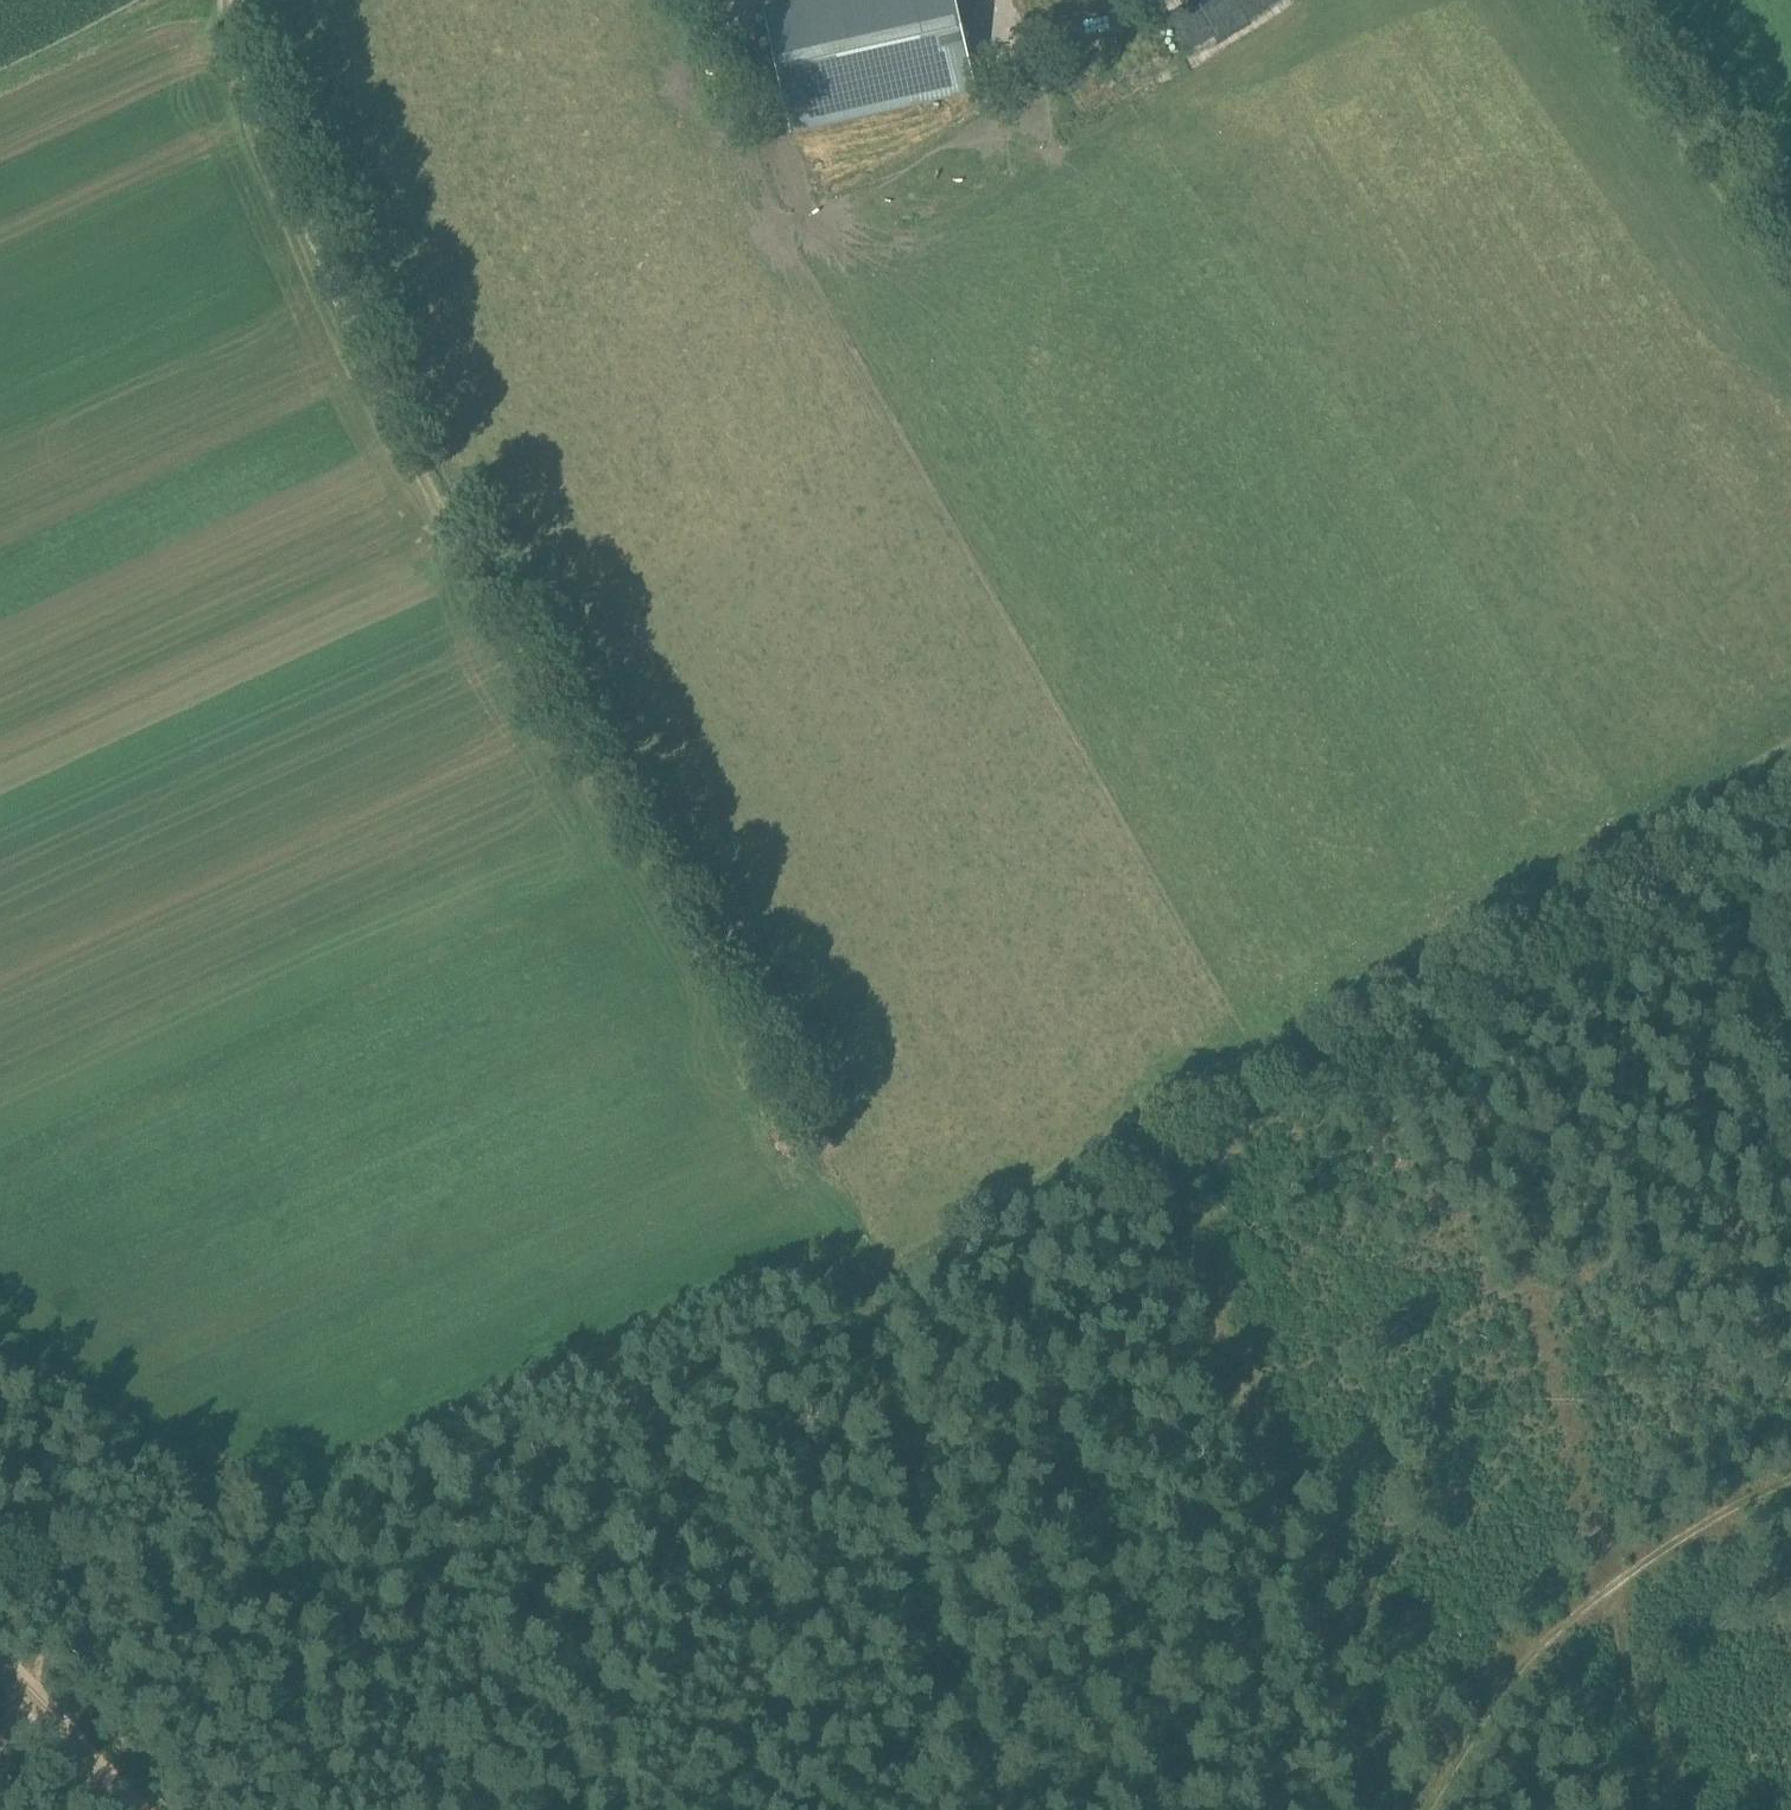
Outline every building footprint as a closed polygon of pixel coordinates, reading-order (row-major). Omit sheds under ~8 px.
[(768,16),(795,134),(973,94),(952,0),(839,0),(768,16)]
